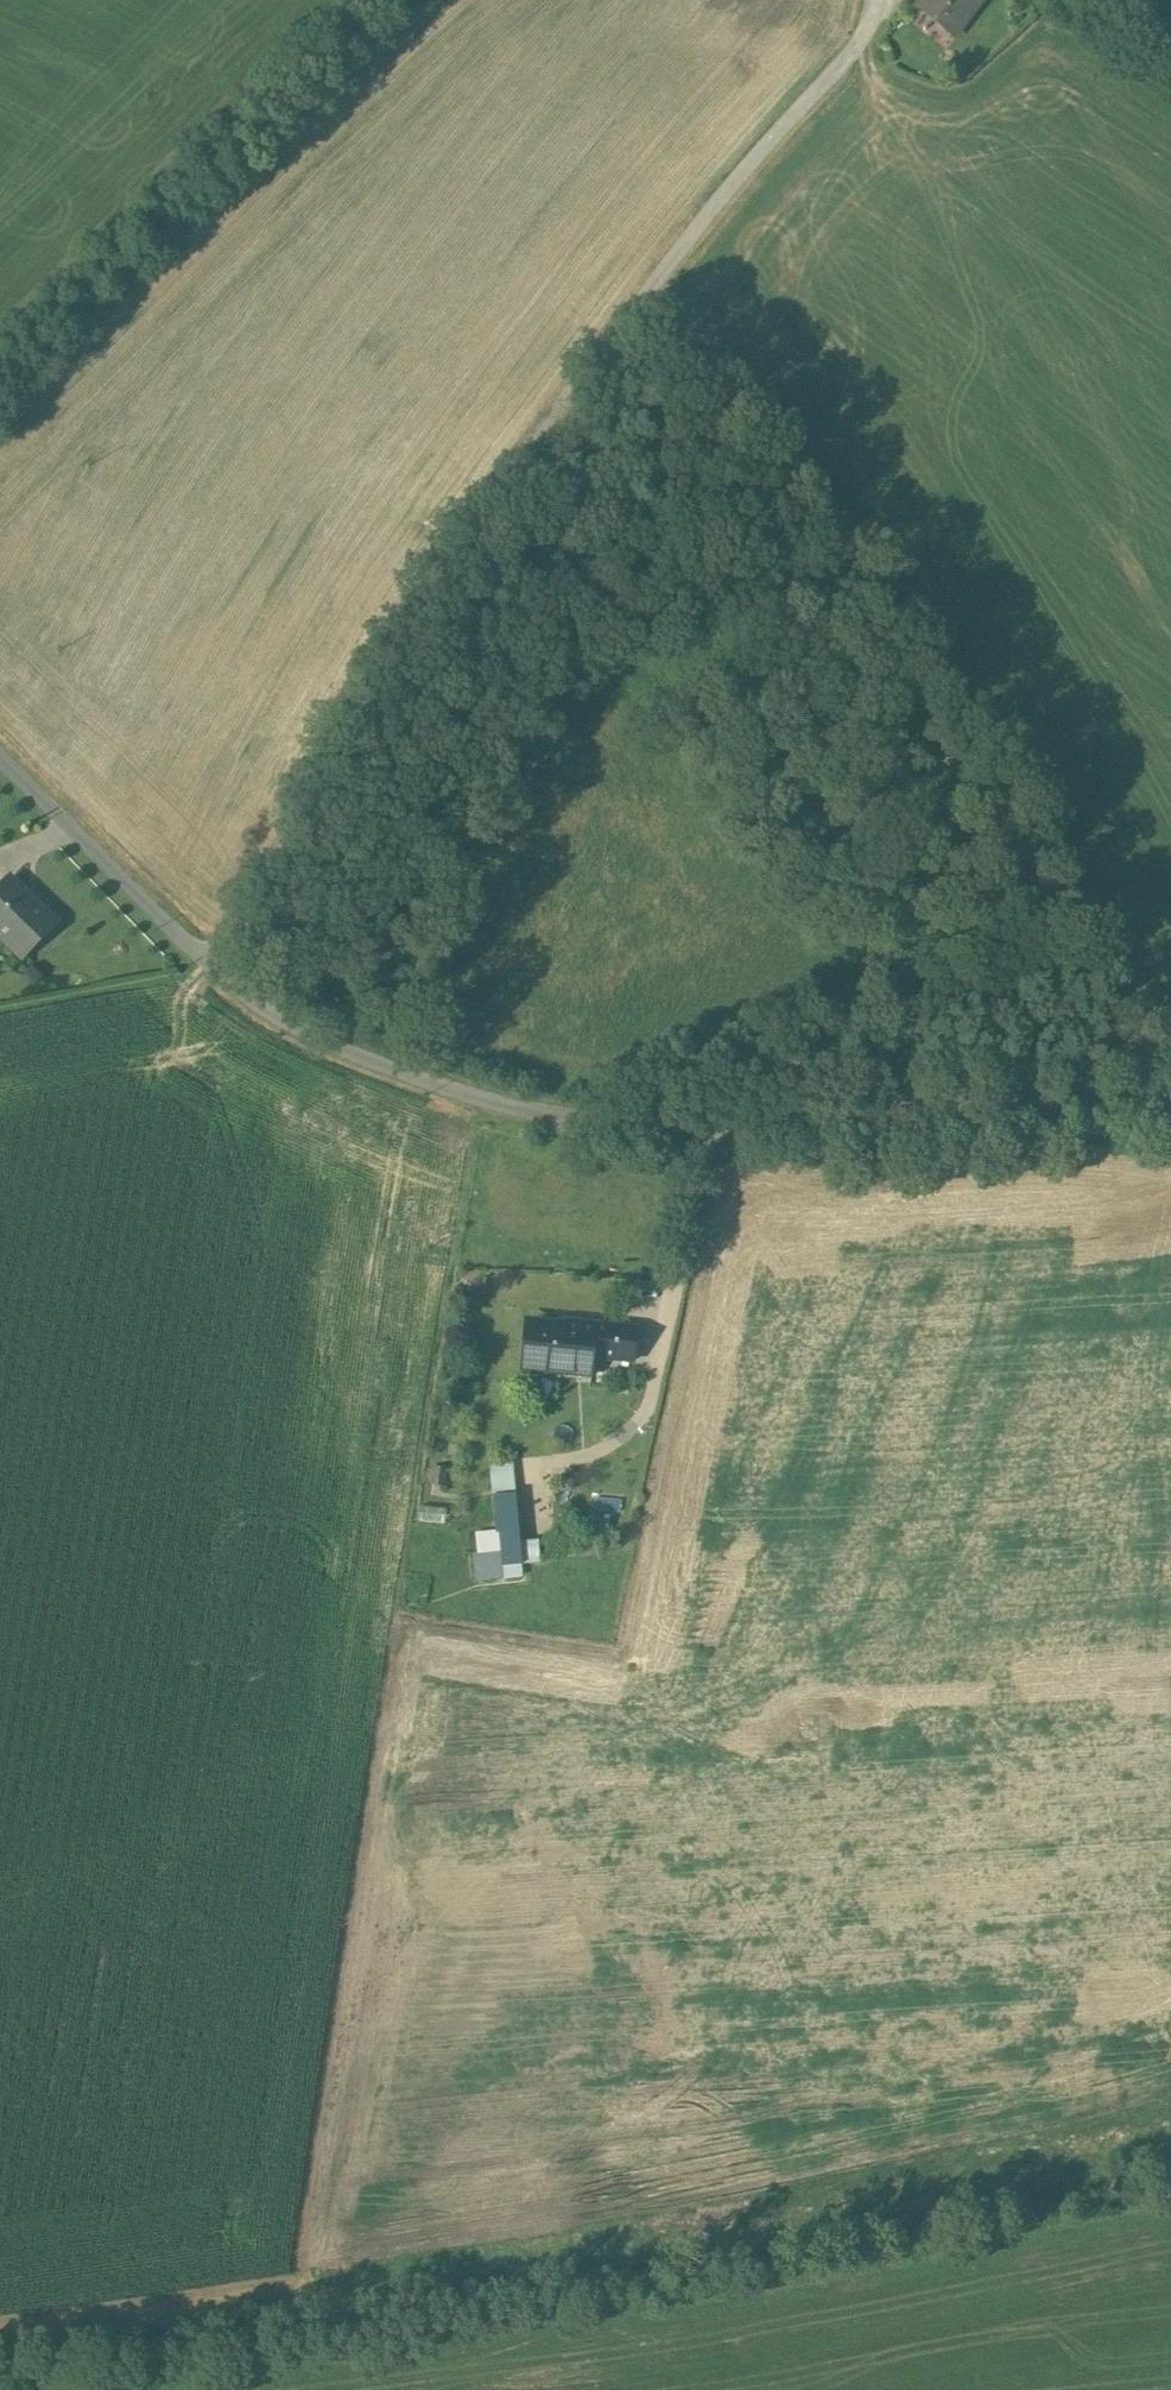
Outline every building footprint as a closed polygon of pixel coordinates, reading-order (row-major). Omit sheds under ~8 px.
[(917,8),(952,36),(980,0),(923,0),(917,8)] [(22,957),(55,923),(9,878),(0,888),(0,936),(22,957)] [(564,1325),(526,1321),(526,1323),(532,1323),(530,1343),(524,1343),(522,1368),(589,1374),(591,1356),(631,1360),(634,1328),(564,1321),(564,1325)] [(515,1493),(513,1456),(490,1457),(491,1493),(515,1493)] [(515,1494),(492,1496),(495,1528),(498,1528),(498,1530),(500,1550),(501,1566),(521,1564),(515,1494)] [(498,1530),(476,1532),(478,1552),(500,1550),(498,1530)]
